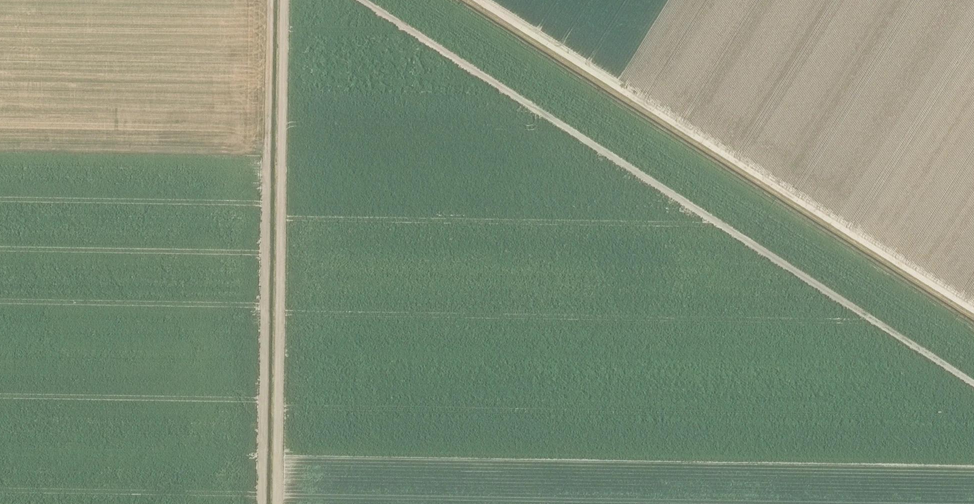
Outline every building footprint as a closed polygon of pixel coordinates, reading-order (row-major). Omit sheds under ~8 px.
[(806,190),(799,192),(802,200),(809,197),(806,190)]
